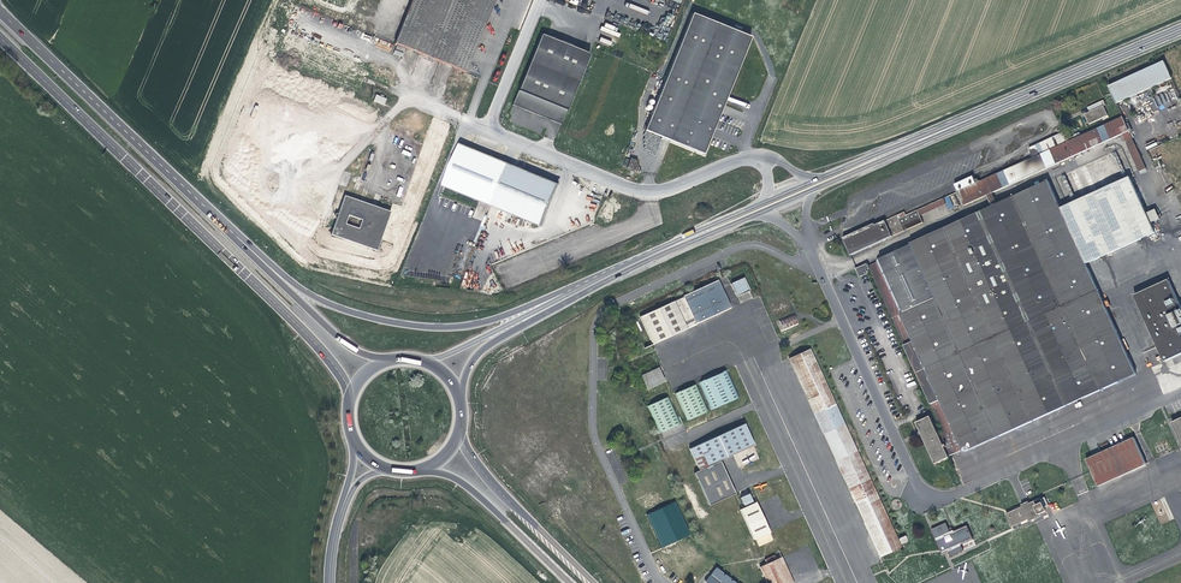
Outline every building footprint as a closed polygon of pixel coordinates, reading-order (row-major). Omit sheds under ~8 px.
[(395,41),(465,70),(493,0),(411,0),(395,41)] [(702,155),(750,38),(691,14),(644,131),(702,155)] [(605,23),(602,30),(619,37),(620,33),(614,30),(615,26),(605,23)] [(528,71),(577,91),(590,57),(541,37),(528,71)] [(611,45),(612,41),(601,37),(599,41),(611,45)] [(1173,76),(1165,59),(1109,85),(1118,102),(1173,76)] [(577,91),(528,71),(513,107),(562,128),(577,91)] [(383,107),(386,100),(375,96),(372,103),(383,107)] [(1106,104),(1104,98),(1088,106),(1089,111),(1085,113),(1090,124),(1109,115),(1104,105),(1106,104)] [(1137,375),(1087,266),(1157,235),(1152,225),(1161,220),(1157,211),(1147,214),(1132,181),(1063,212),(1049,184),(999,206),(994,194),(1004,190),(1125,134),(1140,171),(1147,168),(1124,116),(1069,141),(1065,133),(1032,149),(1035,157),(992,177),(979,183),(975,176),(962,182),(957,184),(967,206),(989,197),(993,209),(991,209),(912,244),(913,247),(879,263),(880,265),(872,269),(870,266),(858,271),(862,281),(870,277),(868,272),(873,271),(945,432),(940,434),(932,417),(917,424),(935,464),(949,458),(948,456),(961,450),(963,453),(1137,375)] [(561,174),(463,134),(443,183),(540,224),(561,174)] [(628,166),(635,170),(639,161),(631,158),(628,166)] [(376,249),(390,210),(344,192),(330,231),(376,249)] [(921,217),(939,210),(949,205),(946,199),(910,216),(909,212),(876,227),(875,224),(844,238),(853,257),(924,224),(921,217)] [(749,288),(744,276),(731,281),(737,294),(749,288)] [(684,293),(696,321),(730,305),(717,278),(684,293)] [(1167,358),(1180,352),(1180,301),(1171,278),(1137,294),(1167,358)] [(687,327),(675,300),(642,316),(654,343),(687,327)] [(798,324),(793,312),(776,320),(781,332),(798,324)] [(879,556),(900,546),(812,349),(791,358),(879,556)] [(658,368),(642,375),(647,389),(664,382),(658,368)] [(735,401),(725,373),(697,384),(709,412),(735,401)] [(673,394),(681,411),(685,422),(705,413),(694,386),(673,394)] [(677,425),(666,397),(645,406),(656,433),(677,425)] [(1171,420),(1180,445),(1180,416),(1171,420)] [(719,458),(755,443),(745,423),(690,447),(699,467),(719,458)] [(1131,438),(1083,460),(1095,487),(1143,466),(1131,438)] [(735,492),(721,460),(695,471),(709,504),(735,492)] [(749,493),(740,496),(744,505),(752,501),(749,493)] [(1046,510),(1041,498),(1007,513),(1011,525),(1033,516),(1034,518),(1041,515),(1040,513),(1046,510)] [(757,504),(756,501),(741,509),(754,538),(755,538),(759,546),(772,540),(769,532),(770,531),(757,504)] [(676,502),(647,515),(662,548),(691,535),(676,502)] [(949,550),(952,554),(964,550),(961,543),(974,537),(969,524),(951,531),(946,522),(932,528),(943,552),(949,550)] [(907,540),(904,535),(899,537),(901,543),(907,540)] [(762,566),(769,582),(794,582),(783,558),(762,566)] [(718,567),(709,579),(713,582),(738,582),(718,567)]
